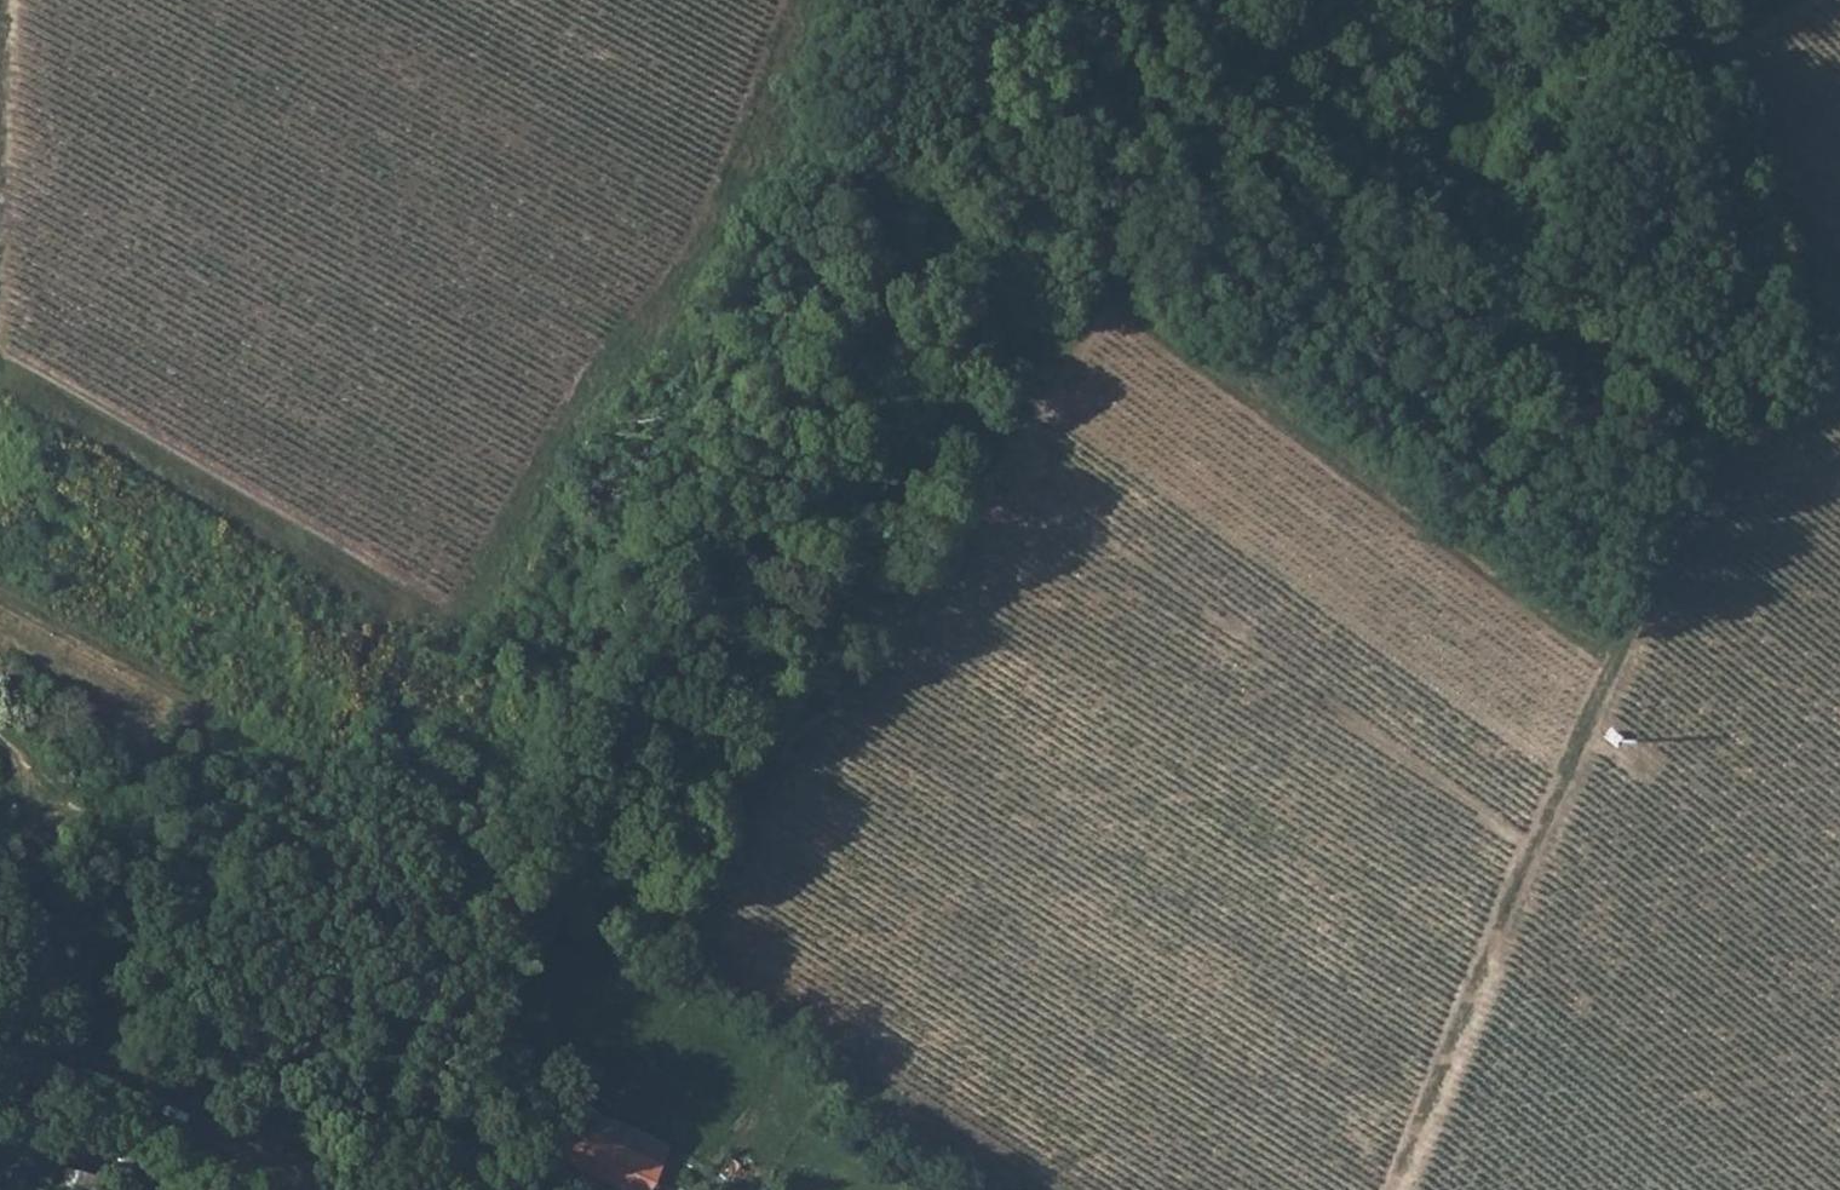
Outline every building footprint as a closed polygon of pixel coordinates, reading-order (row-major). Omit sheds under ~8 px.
[(560,1124),(545,1155),(619,1189),(648,1189),(658,1169),(653,1166),(560,1124)]
